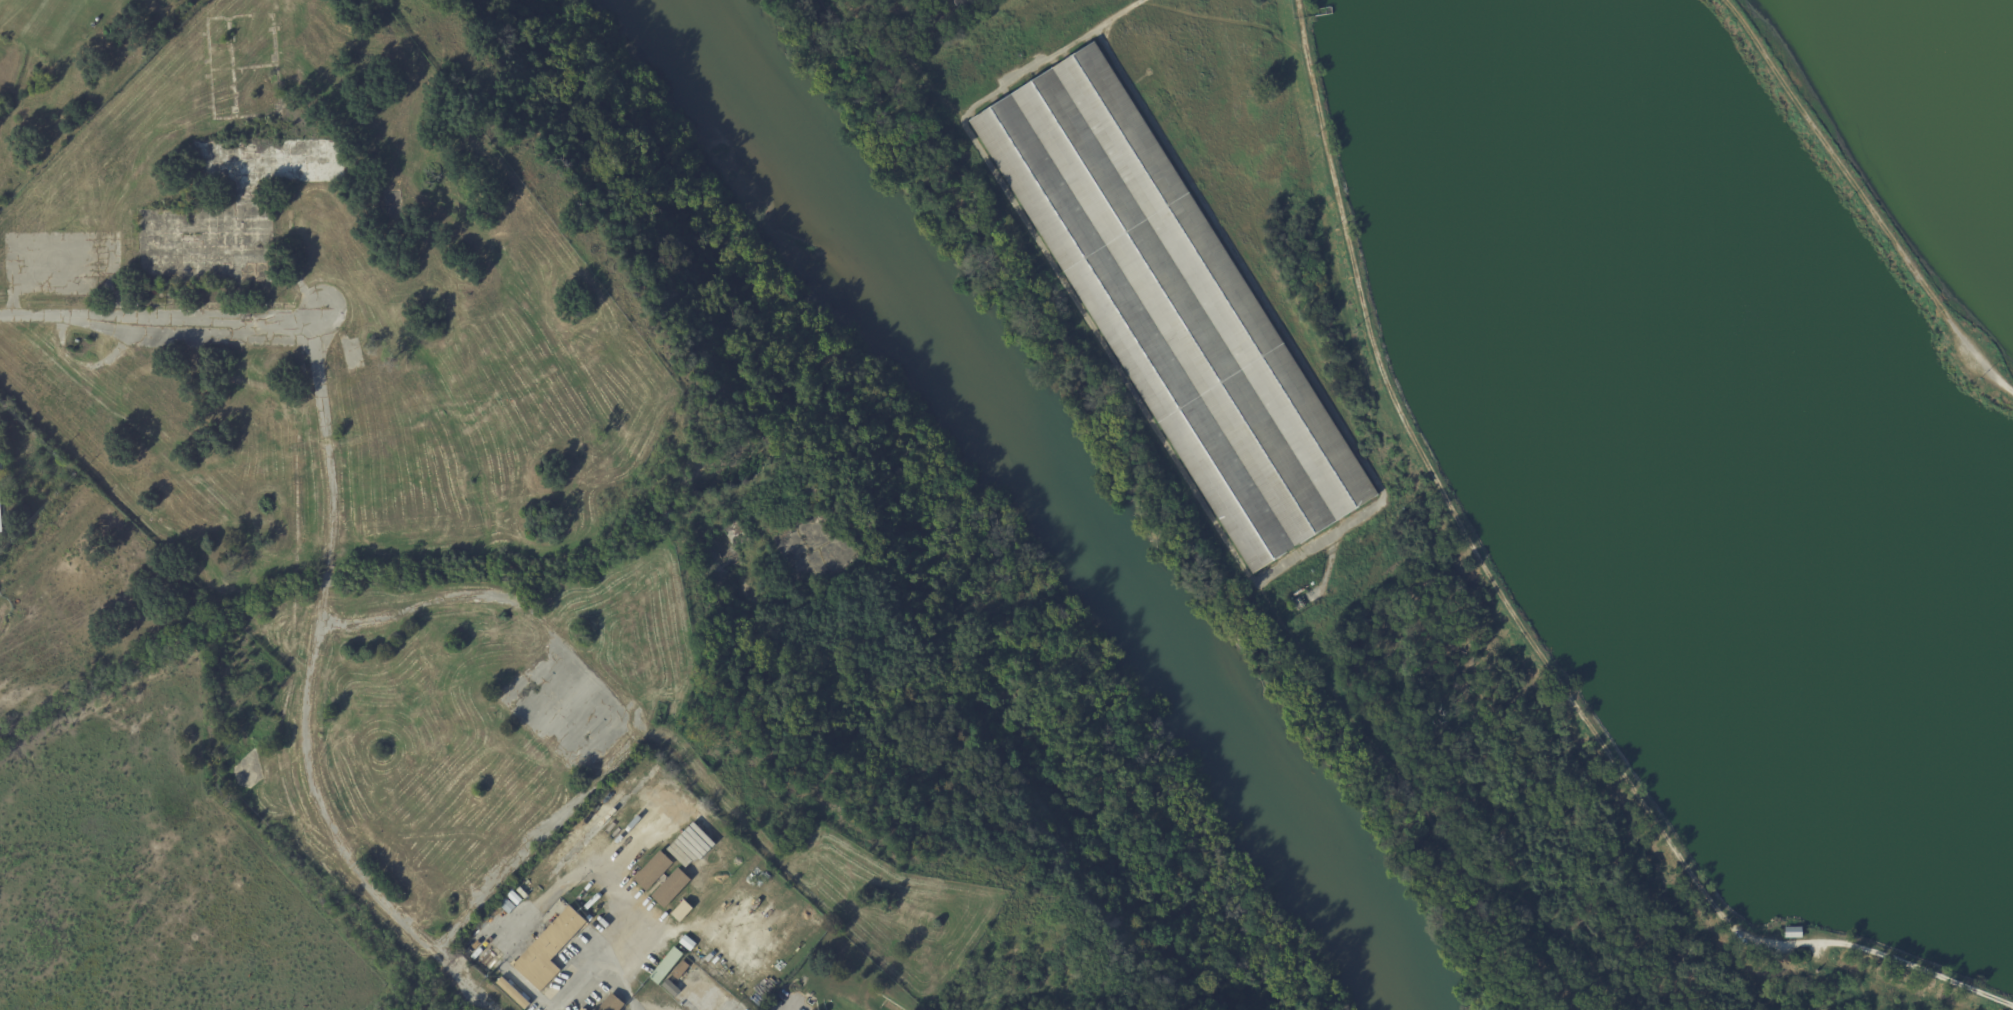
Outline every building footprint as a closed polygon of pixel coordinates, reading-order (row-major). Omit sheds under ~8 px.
[(1093,42),(1378,493),(1251,574),(966,123),(1093,42)] [(1302,587),(1303,589),(1293,596),(1292,593),(1302,587)] [(1290,600),(1298,596),(1304,606),(1297,611),(1290,600)] [(685,869),(714,843),(693,821),(665,848),(685,869)] [(633,878),(646,890),(672,862),(659,849),(633,878)] [(690,879),(677,866),(650,895),(663,907),(690,879)] [(523,900),(518,906),(508,896),(513,890),(523,900)] [(514,907),(506,896),(499,902),(507,912),(514,907)] [(692,908),(683,899),(670,913),(679,921),(692,908)] [(589,923),(589,922),(552,960),(562,970),(541,991),(514,965),(567,910),(563,906),(566,902),(570,906),(572,905),(581,914),(594,900),(603,908),(589,923)] [(1783,927),(1805,927),(1805,939),(1783,939),(1783,927)] [(677,947),(686,954),(661,985),(651,977),(676,946),(677,947)] [(702,963),(691,954),(697,947),(708,956),(702,963)] [(770,968),(774,971),(770,975),(745,956),(748,951),(770,968)] [(691,965),(679,979),(672,974),(684,960),(691,965)] [(503,977),(531,1004),(526,1009),(497,983),(503,977)] [(680,989),(666,978),(660,985),(674,997),(680,989)] [(627,1004),(622,1009),(599,1009),(614,993),(627,1004)]
